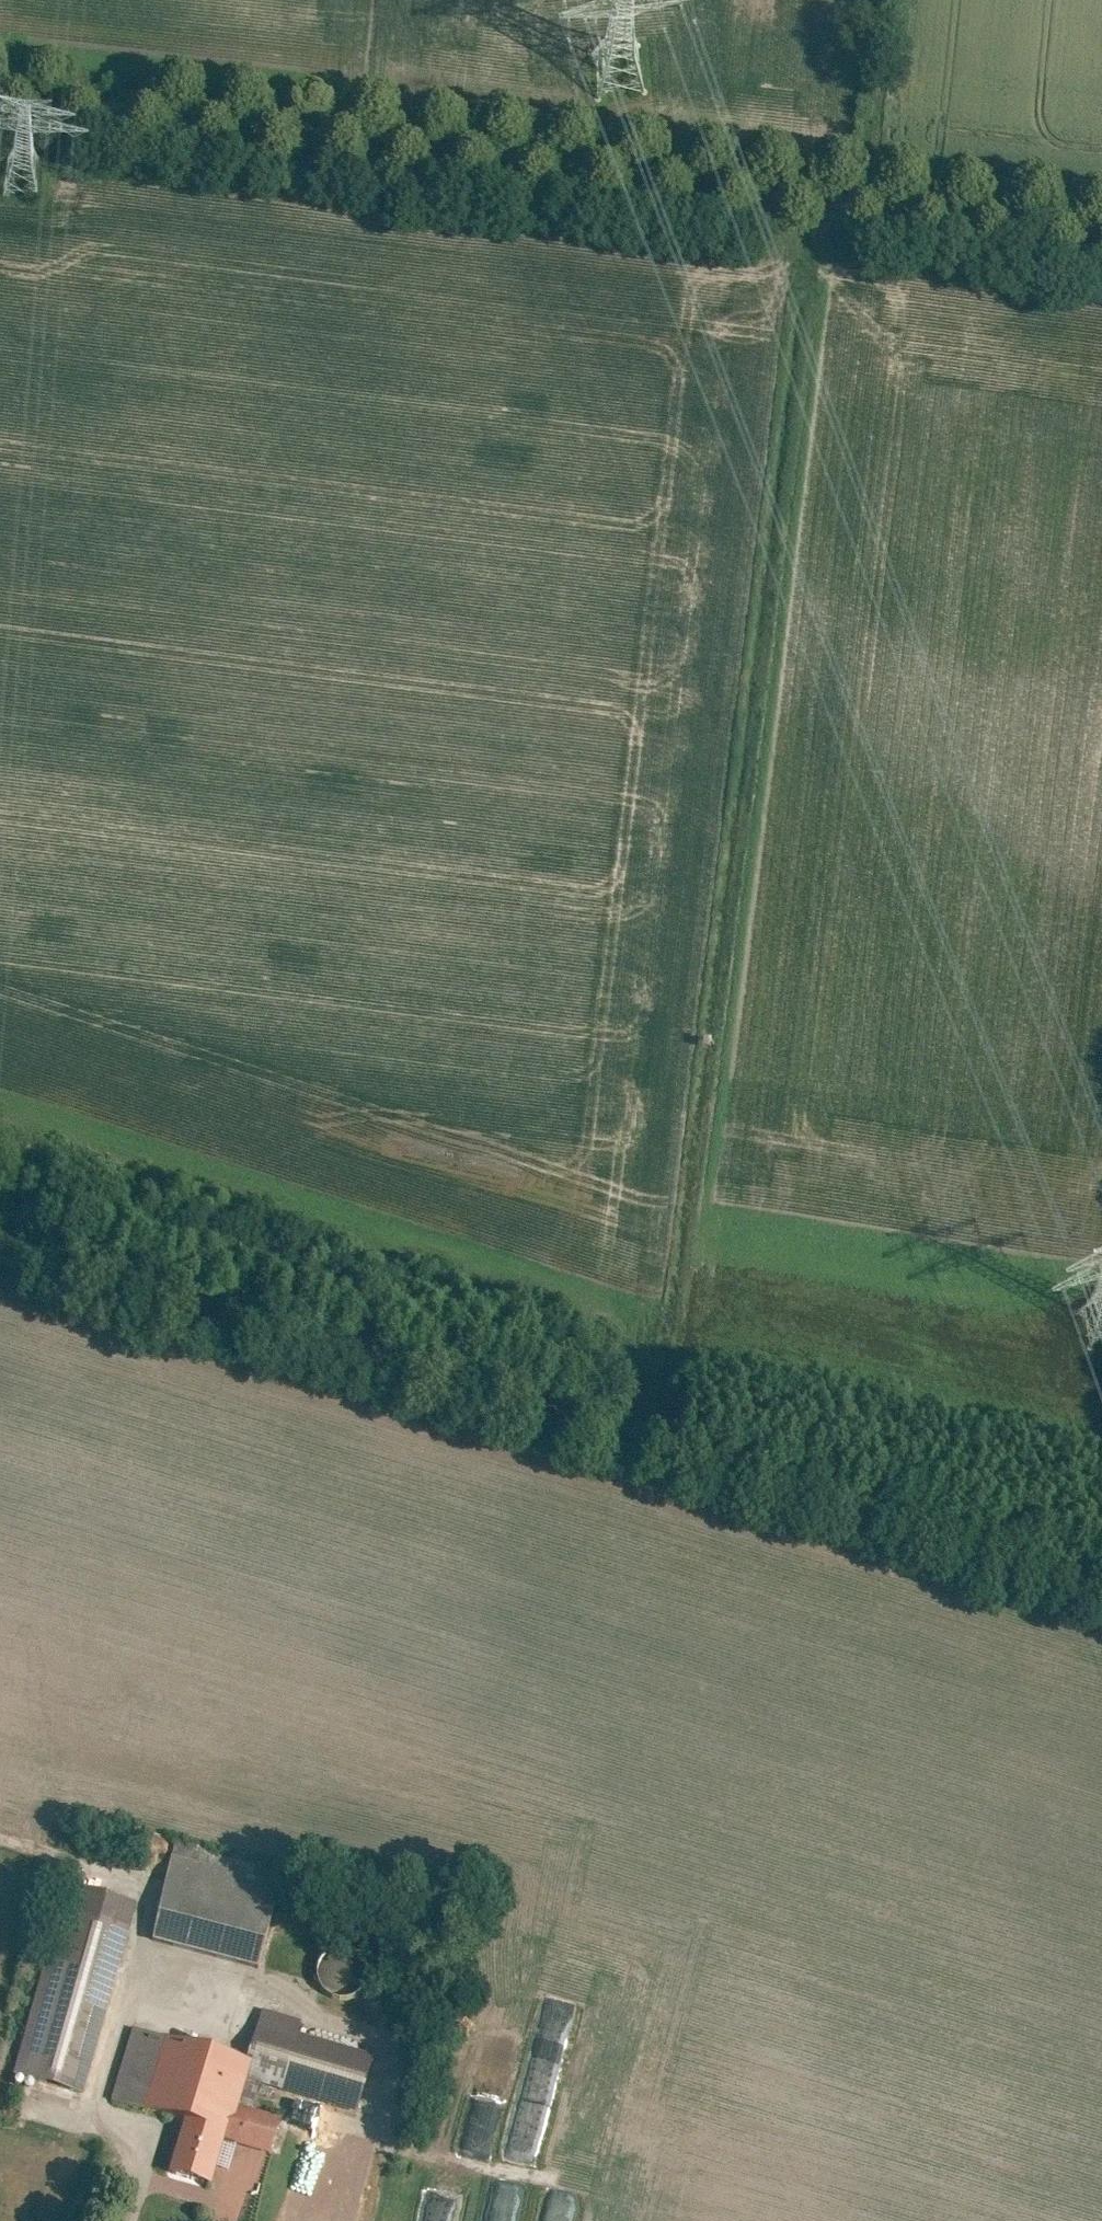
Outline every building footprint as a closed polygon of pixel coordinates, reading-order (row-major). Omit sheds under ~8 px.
[(149,1950),(261,1978),(287,1873),(175,1845),(149,1950)] [(13,2077),(82,2097),(137,1909),(68,1889),(13,2077)] [(188,2129),(174,2180),(213,2191),(226,2145),(273,2158),(281,2130),(232,2117),(243,2075),(370,2110),(388,2044),(257,2009),(242,2062),(126,2031),(105,2106),(188,2129)] [(572,2216),(531,2209),(529,2220),(572,2220),(572,2216)]
